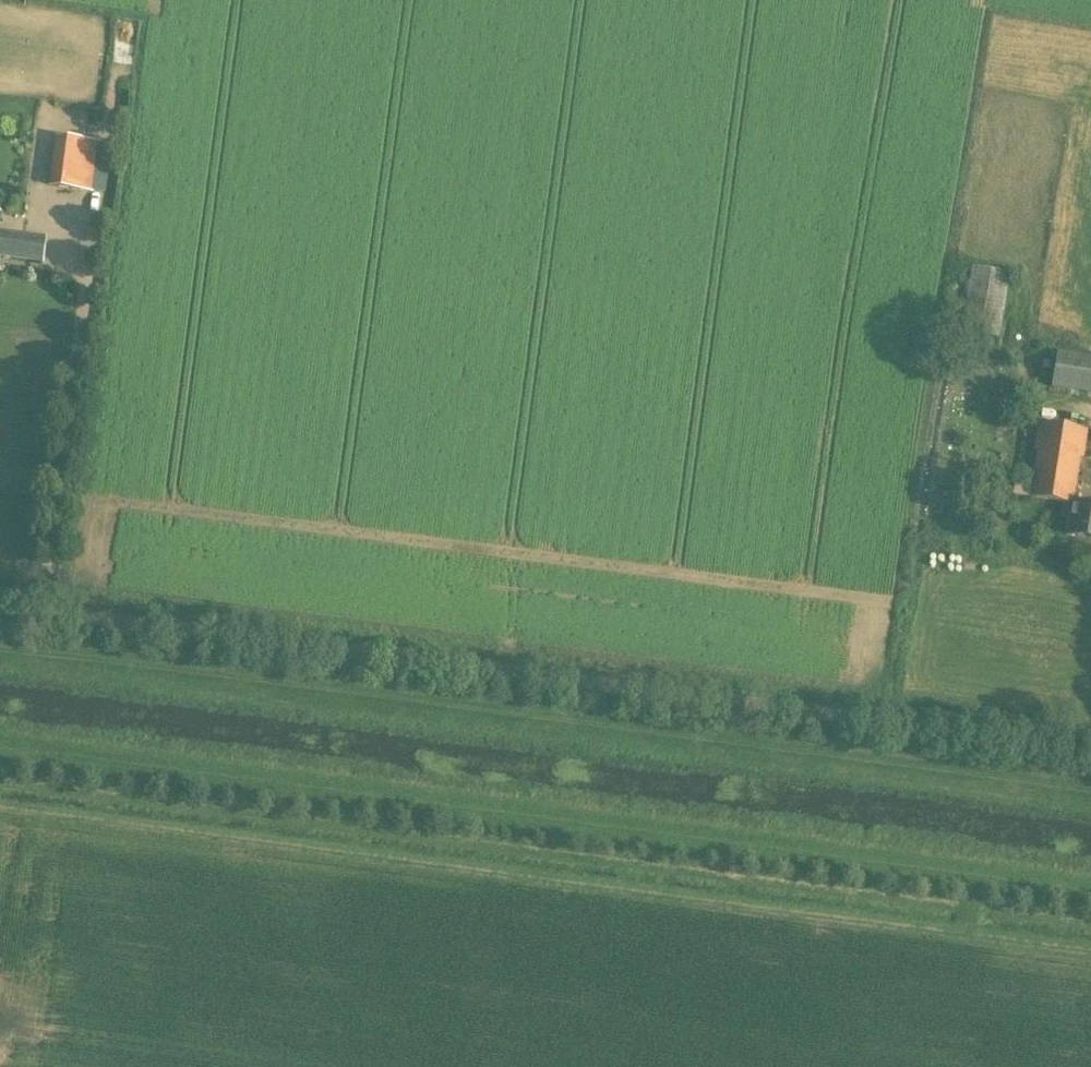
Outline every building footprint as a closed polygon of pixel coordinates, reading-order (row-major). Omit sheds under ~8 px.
[(92,193),(99,144),(55,137),(48,187),(92,193)] [(41,261),(44,240),(0,234),(0,256),(41,261)] [(999,339),(1011,274),(972,268),(961,334),(999,339)] [(1064,352),(1057,387),(1090,393),(1090,357),(1064,352)] [(1029,499),(1070,506),(1070,505),(1077,506),(1079,494),(1075,493),(1080,459),(1084,459),(1088,432),(1038,424),(1033,452),(1037,452),(1032,484),(1029,499)] [(1012,496),(1029,499),(1032,484),(1015,481),(1012,496)] [(1070,506),(1070,507),(1064,506),(1062,519),(1068,520),(1065,536),(1090,540),(1090,508),(1077,506),(1070,505),(1070,506)]
